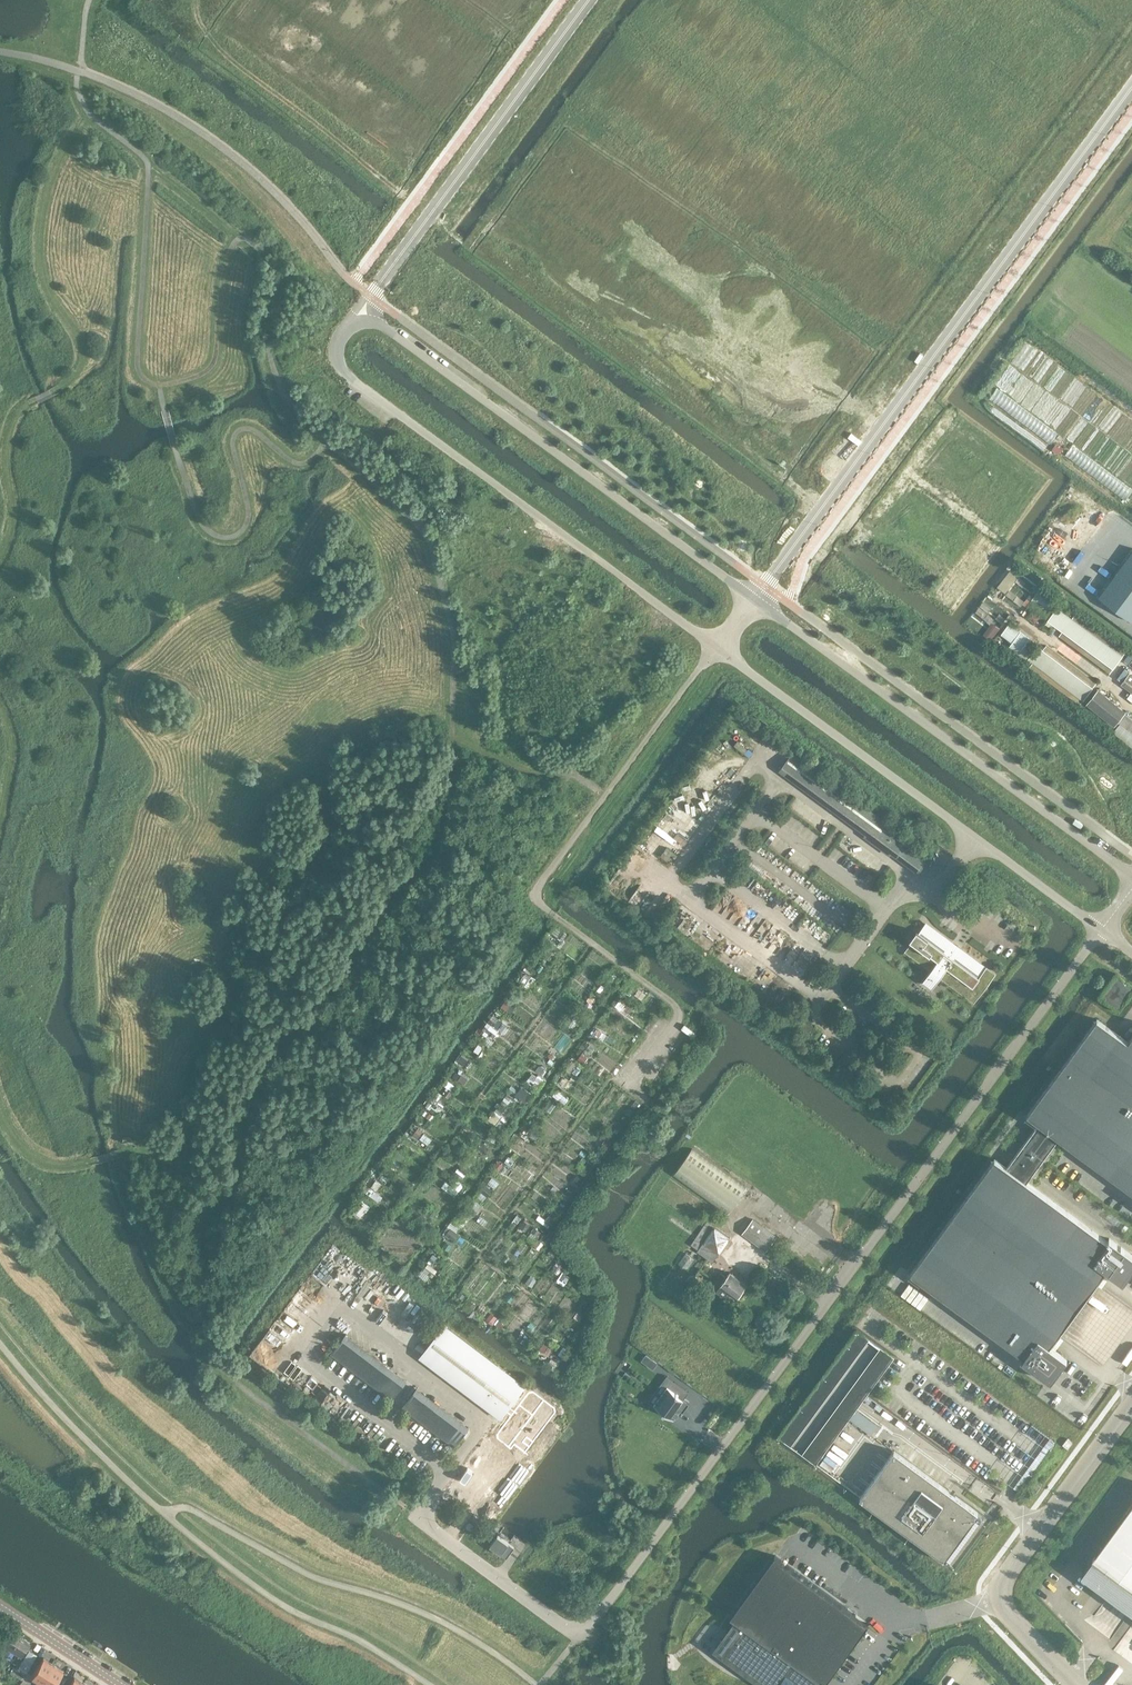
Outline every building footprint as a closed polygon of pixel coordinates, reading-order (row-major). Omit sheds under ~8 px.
[(990,398),(1051,442),(1059,431),(997,387),(990,398)] [(1073,444),(1065,454),(1126,498),(1131,490),(1131,486),(1073,444)] [(1052,450),(1059,455),(1062,449),(1056,445),(1052,450)] [(1040,535),(1050,520),(1047,518),(1037,532),(1040,535)] [(1098,596),(1124,615),(1131,622),(1131,551),(1098,596)] [(1010,569),(999,584),(1005,590),(1017,575),(1010,569)] [(1025,595),(1019,603),(1043,622),(1058,603),(1040,589),(1032,600),(1025,595)] [(1066,608),(1054,624),(1107,663),(1119,648),(1066,608)] [(1035,639),(1013,622),(1005,632),(1013,639),(1008,646),(1021,657),(1035,639)] [(983,636),(990,642),(999,629),(992,624),(983,636)] [(1037,649),(1025,665),(1071,698),(1083,682),(1037,649)] [(1129,672),(1120,684),(1131,692),(1131,675),(1129,672)] [(1126,711),(1098,689),(1087,702),(1114,725),(1117,721),(1125,712),(1126,711)] [(1125,712),(1117,721),(1119,723),(1113,731),(1131,746),(1131,718),(1125,712)] [(886,821),(792,752),(779,770),(917,872),(926,860),(931,854),(886,821)] [(933,851),(937,845),(930,840),(926,846),(933,851)] [(994,975),(925,923),(919,932),(917,930),(910,939),(912,941),(906,950),(931,969),(925,977),(934,984),(941,976),(975,1001),(994,975)] [(1115,973),(1099,996),(1118,1010),(1131,991),(1131,985),(1115,973)] [(495,1027),(501,1031),(507,1022),(494,1014),(486,1025),(493,1030),(495,1027)] [(1128,1042),(1097,1019),(1062,1066),(1027,1115),(1131,1192),(1131,1036),(1128,1042)] [(463,1070),(459,1078),(465,1082),(470,1074),(463,1070)] [(428,1143),(432,1138),(424,1132),(420,1137),(428,1143)] [(1131,1270),(1131,1255),(1121,1246),(1117,1244),(1111,1239),(1108,1242),(994,1158),(910,1273),(958,1308),(1024,1357),(1022,1360),(1029,1365),(1032,1367),(1048,1379),(1051,1381),(1067,1359),(1065,1357),(1049,1346),(1105,1269),(1123,1282),(1131,1270)] [(777,1236),(753,1218),(743,1231),(767,1249),(777,1236)] [(719,1253),(704,1242),(714,1226),(707,1221),(691,1244),(699,1249),(697,1251),(713,1262),(719,1253)] [(687,1252),(680,1262),(687,1267),(694,1257),(687,1252)] [(421,1275),(429,1279),(435,1267),(427,1263),(421,1275)] [(736,1297),(746,1284),(730,1272),(726,1276),(721,1272),(715,1281),(721,1285),(720,1286),(721,1286),(717,1291),(726,1298),(730,1293),(736,1297)] [(275,1323),(271,1331),(284,1338),(288,1330),(275,1323)] [(444,1324),(420,1357),(500,1417),(504,1412),(510,1416),(499,1429),(497,1433),(497,1435),(497,1437),(497,1438),(498,1439),(517,1454),(520,1450),(525,1453),(555,1414),(556,1412),(556,1410),(555,1409),(554,1407),(534,1391),(533,1391),(532,1391),(531,1391),(530,1391),(528,1393),(514,1411),(508,1407),(512,1402),(515,1403),(523,1392),(521,1390),(525,1385),(444,1324)] [(859,1409),(895,1354),(857,1329),(804,1410),(804,1409),(799,1416),(796,1413),(780,1437),(819,1463),(849,1417),(873,1433),(879,1422),(859,1409)] [(407,1380),(346,1334),(331,1353),(383,1393),(392,1399),(407,1380)] [(652,1362),(653,1361),(653,1360),(646,1355),(642,1360),(649,1365),(652,1362)] [(291,1360),(283,1371),(301,1383),(301,1382),(306,1385),(310,1378),(304,1374),(303,1375),(299,1372),(302,1367),(291,1360)] [(684,1398),(689,1392),(678,1384),(667,1375),(661,1383),(667,1387),(654,1404),(663,1411),(662,1412),(664,1413),(665,1412),(674,1419),(681,1409),(683,1410),(685,1408),(689,1402),(684,1398)] [(469,1427),(417,1388),(402,1407),(454,1446),(469,1427)] [(373,1424),(350,1407),(342,1417),(365,1435),(373,1424)] [(1062,1444),(1068,1448),(1072,1442),(1067,1438),(1062,1444)] [(860,1497),(948,1561),(982,1514),(894,1450),(860,1497)] [(1036,1492),(1041,1485),(1035,1481),(1030,1488),(1036,1492)] [(1117,1523),(1082,1572),(1081,1573),(1131,1611),(1131,1503),(1117,1523)] [(514,1547),(498,1535),(490,1546),(506,1558),(511,1551),(514,1547)] [(856,1614),(844,1605),(814,1583),(783,1561),(781,1559),(775,1555),(733,1612),(730,1616),(739,1622),(724,1643),(719,1651),(766,1684),(818,1684),(821,1682),(824,1684),(836,1668),(869,1623),(868,1623),(856,1614)] [(3,1662),(20,1637),(11,1630),(0,1646),(0,1647),(2,1648),(4,1646),(8,1649),(6,1653),(4,1652),(0,1658),(0,1660),(3,1662)] [(30,1644),(20,1637),(3,1662),(8,1666),(13,1658),(12,1657),(15,1653),(19,1656),(17,1658),(20,1659),(30,1644)] [(26,1672),(37,1654),(29,1650),(19,1667),(26,1672)] [(41,1682),(53,1663),(43,1657),(31,1676),(41,1682)] [(53,1663),(41,1682),(39,1684),(61,1684),(64,1680),(59,1677),(63,1670),(53,1663)] [(84,1684),(74,1677),(69,1684),(83,1684),(84,1684)]
